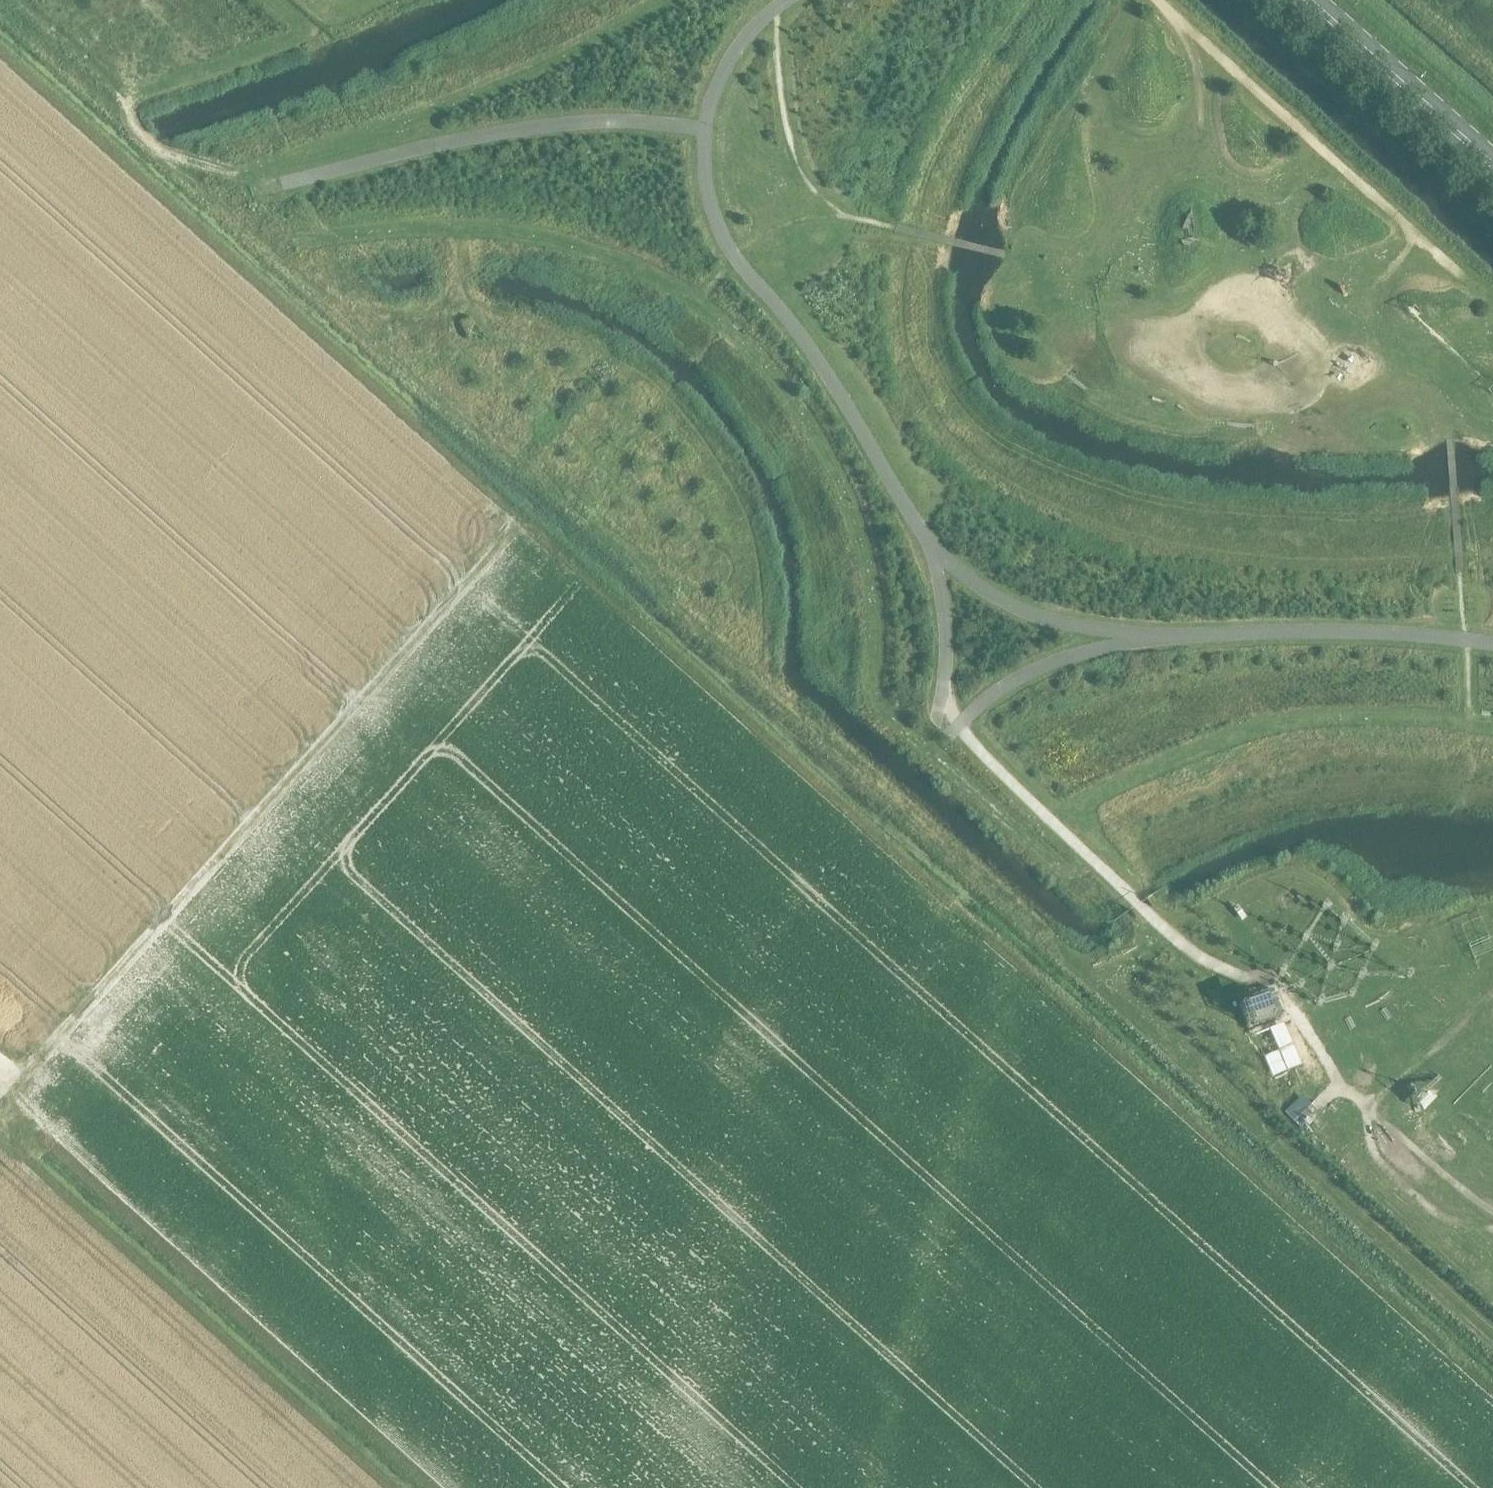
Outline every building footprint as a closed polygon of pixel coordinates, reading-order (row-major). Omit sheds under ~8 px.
[(1267,993),(1242,1003),(1250,1023),(1275,1013),(1267,993)] [(1256,1032),(1263,1052),(1276,1048),(1269,1027),(1256,1032)] [(1310,1108),(1301,1098),(1284,1115),(1293,1125),(1310,1108)]
